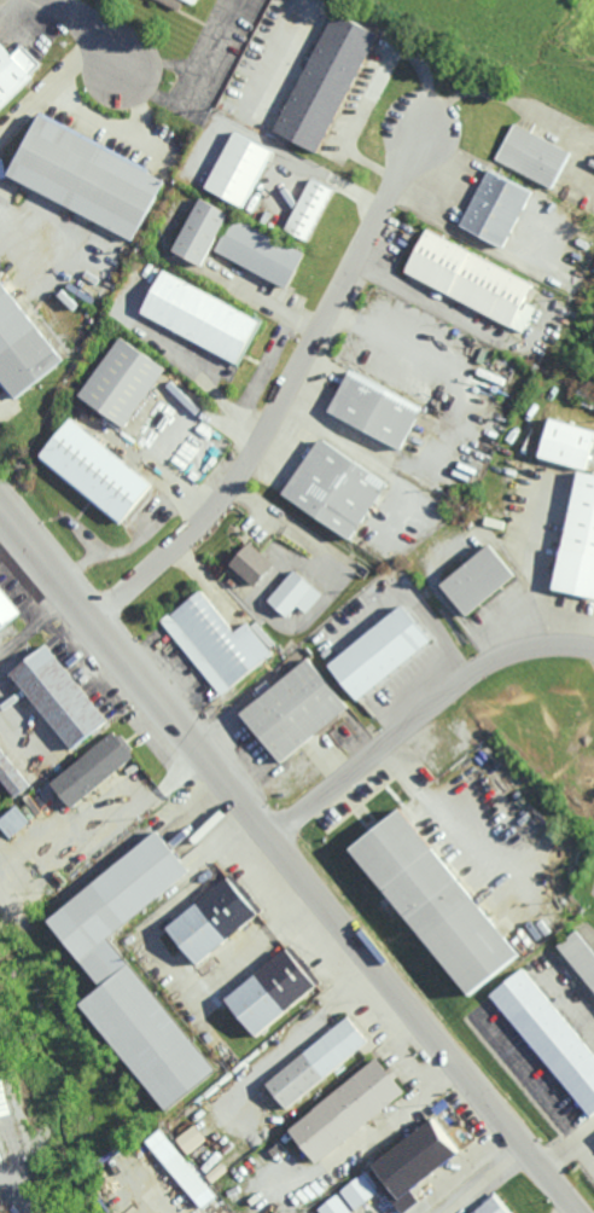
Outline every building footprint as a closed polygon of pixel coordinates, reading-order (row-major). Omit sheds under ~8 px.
[(180,10),(184,0),(159,0),(180,10)] [(320,153),(378,32),(333,11),(275,131),(320,153)] [(43,67),(22,45),(11,55),(0,43),(0,108),(43,67)] [(7,178),(135,239),(165,175),(37,114),(7,178)] [(496,160),(552,187),(570,151),(514,124),(496,160)] [(207,188),(246,207),(272,149),(233,131),(207,188)] [(532,189),(486,170),(463,228),(508,247),(532,189)] [(286,230),(309,240),(333,188),(310,177),(286,230)] [(174,251),(203,265),(229,212),(200,198),(174,251)] [(216,253),(288,287),(305,252),(233,217),(216,253)] [(405,274),(525,330),(536,307),(525,302),(535,282),(425,231),(405,274)] [(243,362),(263,319),(161,272),(141,315),(243,362)] [(15,399),(63,363),(0,281),(0,379),(15,399)] [(80,398),(128,427),(165,366),(117,337),(80,398)] [(329,413),(403,448),(423,405),(349,370),(329,413)] [(154,484),(71,418),(39,458),(122,524),(154,484)] [(550,418),(540,457),(586,469),(593,438),(593,430),(550,418)] [(283,495),(353,539),(389,482),(319,438),(283,495)] [(593,597),(593,474),(576,471),(554,589),(593,597)] [(231,563),(255,586),(276,565),(252,542),(231,563)] [(441,584),(467,615),(515,575),(490,544),(441,584)] [(306,612),(323,594),(295,569),(268,600),(288,617),(298,605),(306,612)] [(22,612),(0,586),(0,630),(22,612)] [(273,654),(263,641),(269,637),(255,619),(236,633),(202,590),(163,621),(221,695),(273,654)] [(329,665),(358,700),(430,640),(402,605),(329,665)] [(72,750),(109,721),(48,643),(12,672),(72,750)] [(241,711),(279,762),(349,709),(310,658),(241,711)] [(73,808),(137,755),(116,729),(52,782),(73,808)] [(31,822),(17,805),(0,819),(0,825),(10,838),(31,822)] [(352,847),(469,996),(519,956),(402,807),(352,847)] [(165,1110),(215,1072),(110,934),(191,873),(160,832),(48,917),(102,988),(83,1002),(165,1110)] [(263,912),(235,874),(167,925),(196,963),(263,912)] [(576,929),(558,944),(593,990),(593,952),(576,929)] [(257,1036),(323,982),(292,945),(227,998),(257,1036)] [(590,1117),(593,1114),(593,1055),(523,968),(491,994),(590,1117)] [(267,1083),(287,1107),(368,1042),(348,1017),(267,1083)] [(407,1092),(380,1057),(289,1127),(316,1162),(407,1092)] [(461,1152),(436,1119),(368,1168),(401,1212),(403,1212),(420,1201),(411,1188),(461,1152)] [(188,1153),(207,1139),(196,1124),(177,1138),(188,1153)] [(214,1198),(164,1127),(149,1138),(199,1209),(214,1198)] [(342,1188),(353,1208),(378,1194),(367,1174),(342,1188)] [(322,1212),(353,1212),(337,1194),(318,1209),(322,1212)] [(499,1195),(475,1212),(513,1212),(499,1195)]
